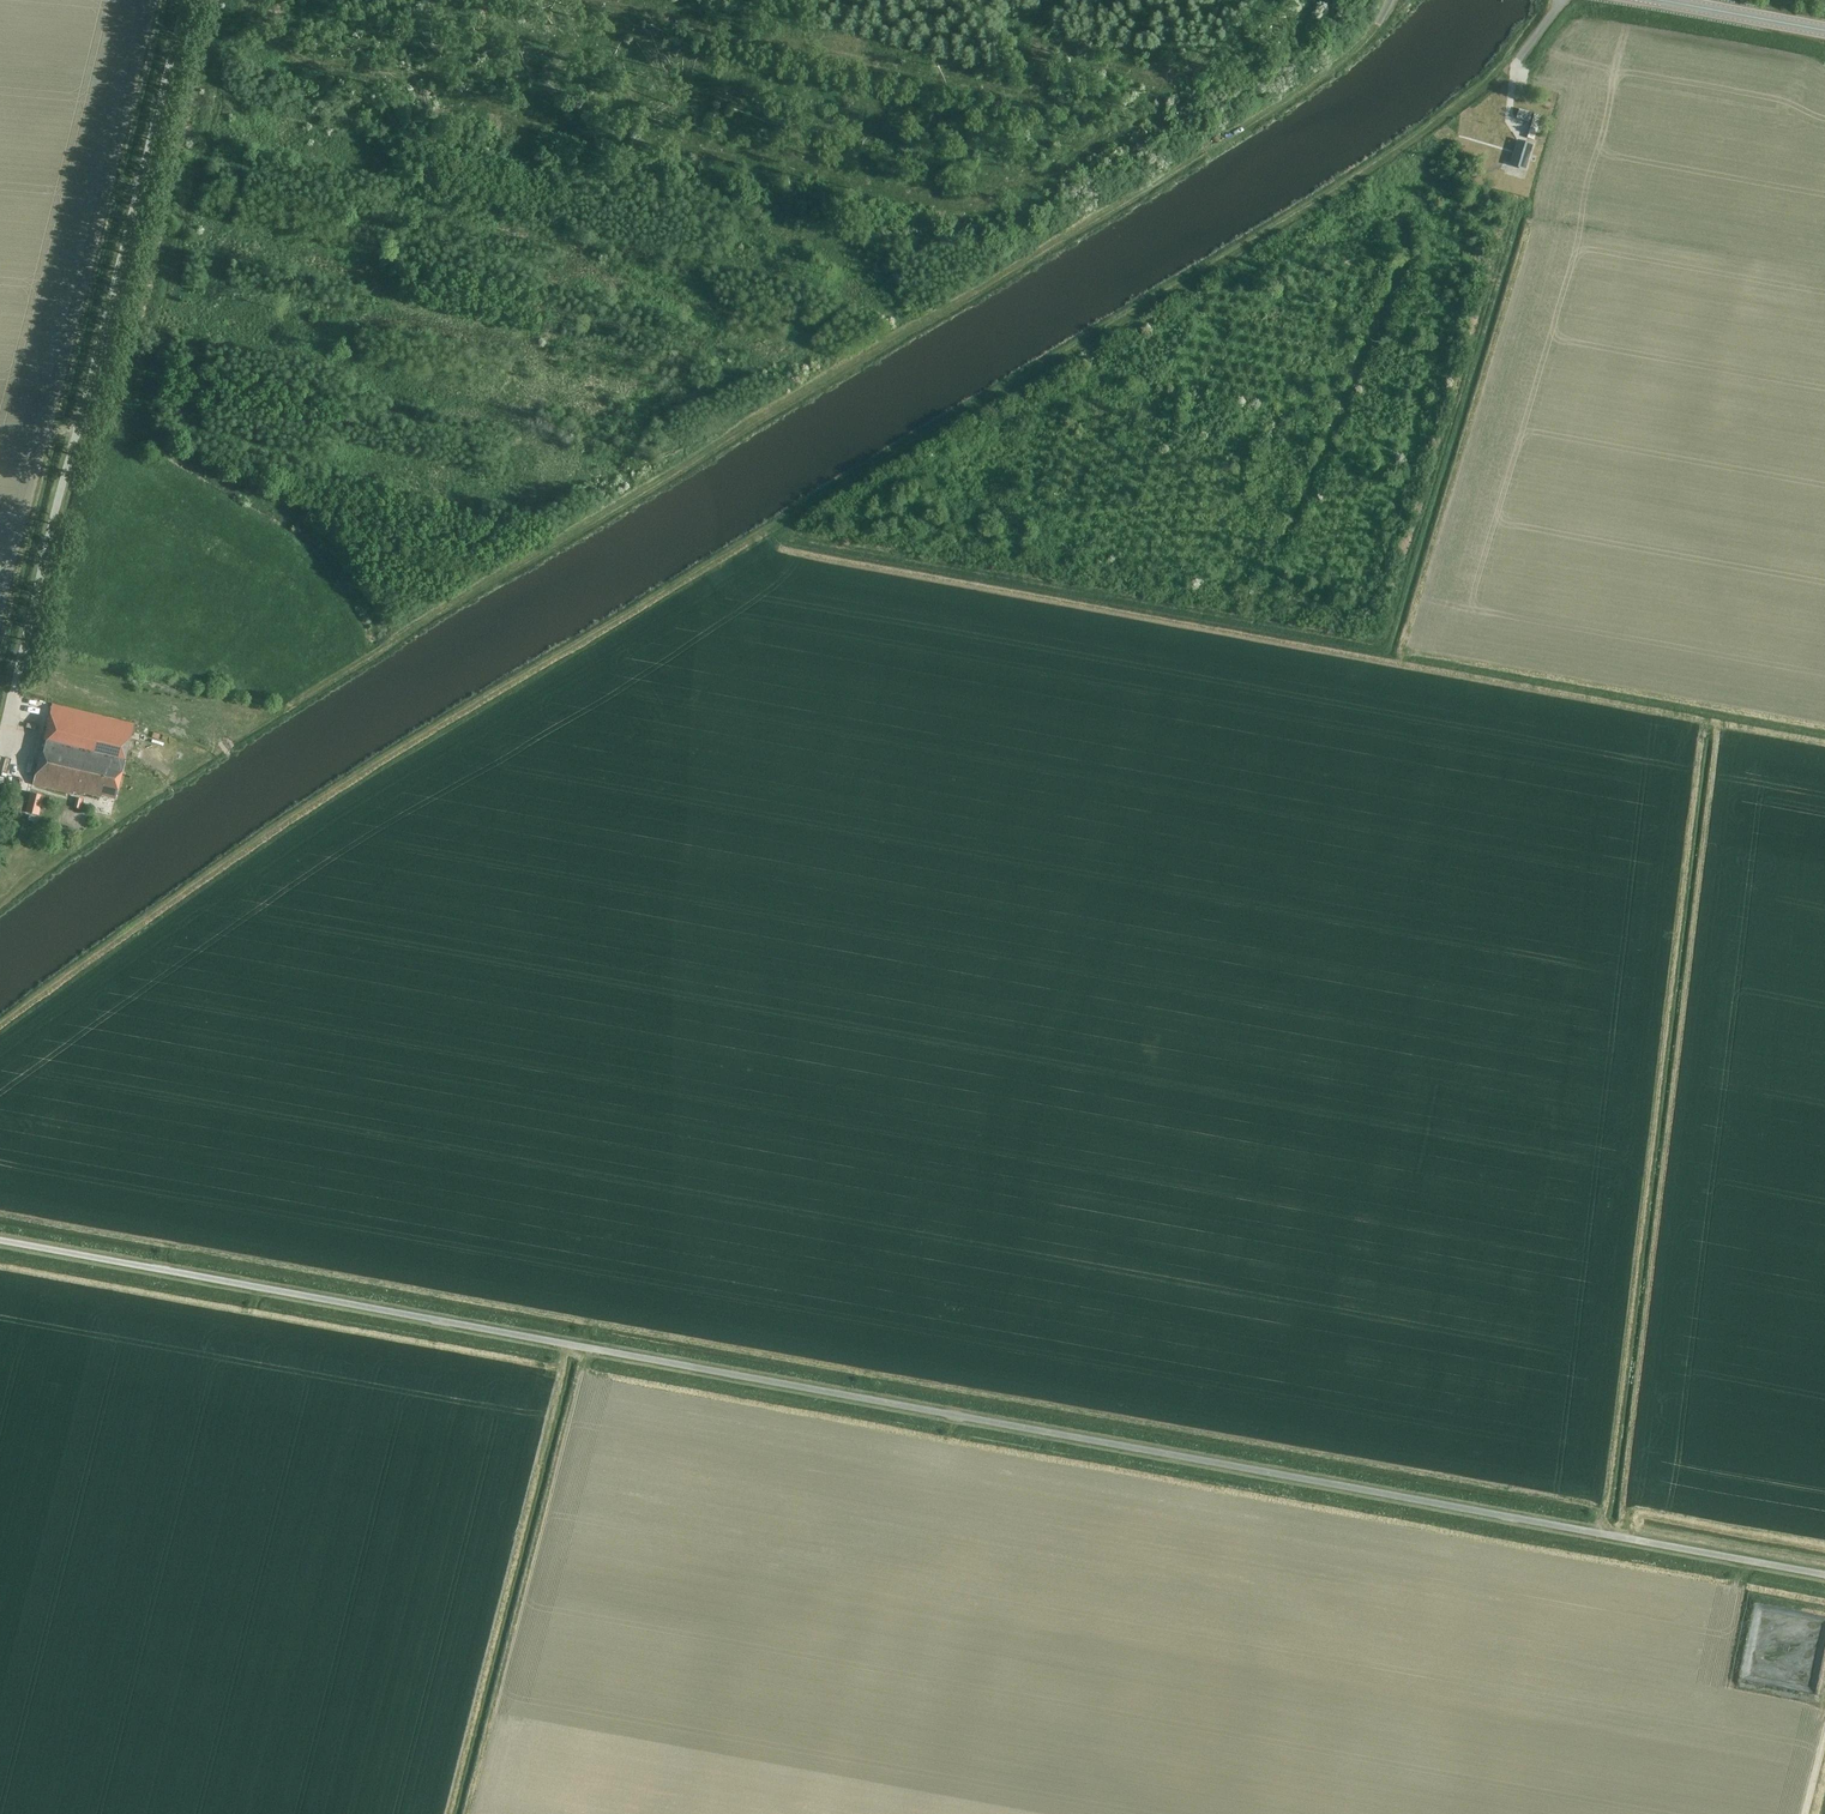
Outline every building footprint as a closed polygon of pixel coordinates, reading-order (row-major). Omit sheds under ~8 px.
[(1542,116),(1535,114),(1528,138),(1535,140),(1542,116)] [(1519,142),(1512,164),(1526,168),(1532,145),(1519,142)] [(102,795),(116,799),(123,770),(127,752),(132,734),(134,724),(53,704),(33,784),(74,794),(75,792),(85,794),(85,793),(101,797),(102,795)] [(26,810),(40,814),(44,795),(31,792),(26,810)] [(75,806),(81,807),(83,798),(77,797),(75,806)]
